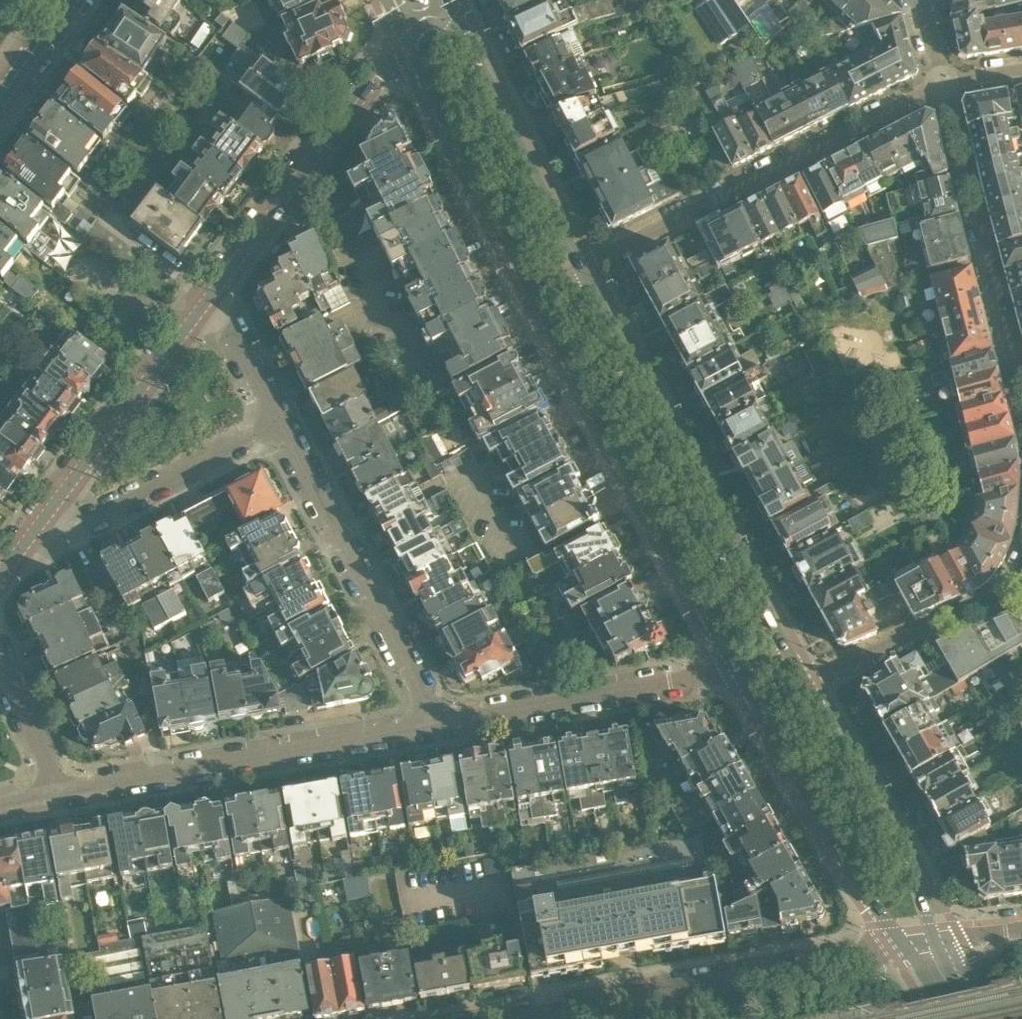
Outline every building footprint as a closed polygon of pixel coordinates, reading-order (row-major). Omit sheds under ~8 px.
[(174,12),(181,0),(129,0),(140,7),(136,13),(157,27),(157,28),(162,31),(163,30),(172,36),(181,22),(180,16),(174,12)] [(279,19),(301,8),(317,0),(271,0),(279,19)] [(498,2),(509,24),(544,7),(541,0),(502,0),(498,2)] [(566,0),(541,0),(544,7),(509,24),(523,52),(577,26),(578,30),(582,28),(588,25),(609,20),(647,10),(645,3),(626,8),(625,6),(613,10),(611,0),(602,0),(582,5),(571,11),(566,0)] [(719,0),(708,0),(695,8),(717,43),(719,45),(723,43),(739,32),(727,13),(719,0)] [(727,13),(737,7),(732,0),(719,0),(727,13)] [(751,26),(750,26),(752,29),(777,6),(771,0),(733,0),(751,26)] [(800,0),(787,12),(794,19),(799,15),(804,20),(812,12),(800,0)] [(836,15),(851,0),(822,0),(836,15)] [(870,25),(901,17),(885,0),(851,0),(836,15),(853,29),(870,25)] [(953,18),(977,12),(1021,1),(1021,0),(949,0),(953,18)] [(323,4),(279,25),(290,47),(291,47),(299,64),(312,58),(313,60),(314,59),(318,67),(334,59),(331,51),(332,50),(331,47),(343,41),(347,42),(351,33),(347,32),(342,22),(344,21),(346,16),(342,7),(337,6),(337,5),(326,10),(323,4)] [(656,19),(665,16),(662,6),(653,9),(656,19)] [(752,29),(764,46),(791,21),(777,6),(752,29)] [(1021,48),(1021,28),(1020,15),(1008,17),(1006,9),(997,11),(1004,52),(1021,48)] [(156,57),(167,39),(123,10),(112,27),(110,27),(108,30),(104,29),(98,38),(100,43),(98,45),(151,80),(164,61),(156,57)] [(984,55),(1004,52),(997,11),(994,11),(995,20),(984,22),(983,17),(978,18),(984,55)] [(824,26),(817,18),(812,12),(804,20),(809,25),(817,33),(824,26)] [(960,54),(966,58),(984,55),(978,18),(977,12),(953,18),(952,18),(960,54)] [(216,21),(223,26),(228,19),(221,14),(216,21)] [(902,17),(901,17),(870,25),(853,29),(864,50),(880,42),(880,43),(905,32),(902,17)] [(222,37),(238,50),(242,45),(243,45),(250,35),(233,23),(222,37)] [(833,35),(824,26),(817,33),(822,38),(833,35)] [(526,55),(537,78),(579,58),(583,56),(578,45),(579,44),(573,32),(526,55)] [(915,70),(905,32),(880,43),(882,46),(885,45),(903,80),(913,75),(914,75),(915,70)] [(153,82),(151,80),(98,45),(97,46),(92,47),(87,55),(87,61),(87,62),(82,69),(124,102),(122,105),(132,113),(131,114),(152,131),(158,124),(146,115),(148,112),(132,101),(136,95),(141,99),(153,82)] [(240,89),(252,98),(279,118),(286,123),(296,109),(289,103),(290,102),(289,102),(296,92),(293,90),(298,84),(276,68),(274,70),(263,62),(264,61),(243,45),(242,45),(238,50),(220,73),(222,74),(221,76),(240,89)] [(867,54),(866,55),(883,90),(903,80),(885,45),(882,46),(872,51),(870,48),(866,50),(867,54)] [(865,100),(883,90),(866,55),(859,58),(847,64),(865,100)] [(772,147),(809,128),(790,90),(789,88),(772,97),(766,83),(764,84),(752,56),(730,64),(745,93),(772,147)] [(586,72),(579,58),(537,78),(552,109),(596,96),(586,72)] [(847,109),(865,100),(847,64),(834,70),(829,60),(825,62),(847,109)] [(829,118),(847,109),(825,62),(817,66),(821,77),(812,82),(829,118)] [(721,65),(712,68),(716,78),(722,76),(723,72),(721,65)] [(212,70),(189,105),(198,111),(221,76),(212,70)] [(106,147),(105,148),(116,156),(124,146),(112,137),(119,129),(120,129),(131,114),(132,113),(122,105),(80,72),(79,73),(73,74),(68,81),(67,88),(68,89),(57,103),(99,137),(96,140),(106,147)] [(809,77),(792,86),(812,126),(829,118),(812,82),(809,77)] [(712,102),(723,96),(717,85),(706,91),(712,102)] [(1005,92),(1010,118),(1006,118),(1007,122),(1017,119),(1016,115),(1019,115),(1021,126),(1021,89),(1005,92)] [(565,134),(604,115),(626,104),(620,92),(596,100),(554,112),(565,134)] [(1010,118),(1005,92),(966,99),(963,105),(963,106),(968,127),(1006,118),(1010,118)] [(753,157),(772,147),(745,93),(726,102),(753,157)] [(753,157),(726,102),(723,96),(712,102),(711,102),(718,116),(709,121),(722,146),(732,167),(753,157)] [(270,129),(279,118),(252,98),(233,124),(263,147),(269,145),(274,138),(275,132),(270,129)] [(79,175),(77,178),(81,181),(80,181),(81,182),(80,183),(104,202),(114,189),(90,170),(105,148),(106,147),(96,140),(54,106),(53,107),(47,108),(42,115),(42,122),(31,137),(79,175)] [(918,186),(935,182),(934,179),(946,173),(933,116),(926,113),(902,125),(920,162),(919,163),(924,173),(914,177),(918,186)] [(254,159),(263,147),(233,124),(220,114),(210,127),(212,128),(203,141),(201,139),(200,140),(244,173),(245,172),(249,172),(255,164),(254,159)] [(604,115),(565,134),(576,156),(615,136),(604,115)] [(671,124),(666,115),(649,123),(654,133),(671,124)] [(1006,118),(968,127),(973,146),(1014,136),(1015,140),(1019,139),(1017,130),(1009,131),(1007,122),(1006,118)] [(363,157),(356,161),(362,172),(369,168),(370,170),(410,149),(396,122),(396,121),(395,121),(395,120),(394,120),(393,119),(392,119),(391,119),(390,119),(389,119),(389,120),(388,120),(387,120),(387,121),(386,121),(364,151),(363,157)] [(900,173),(919,163),(920,162),(902,125),(882,135),(900,173)] [(886,180),(900,173),(882,135),(862,146),(882,186),(888,183),(886,180)] [(1014,136),(973,146),(977,165),(1015,156),(1012,141),(1015,140),(1014,136)] [(595,193),(630,175),(645,167),(637,151),(627,156),(618,138),(577,159),(595,193)] [(81,181),(77,178),(71,174),(28,140),(27,142),(23,143),(17,150),(18,155),(17,156),(5,171),(53,209),(50,213),(65,224),(69,218),(72,221),(75,217),(72,215),(73,214),(58,202),(65,194),(70,198),(80,183),(81,182),(80,181),(81,181)] [(235,184),(244,173),(200,140),(190,153),(194,156),(185,168),(225,198),(231,197),(236,190),(235,184)] [(721,173),(732,167),(722,146),(710,152),(721,173)] [(882,186),(862,146),(846,154),(867,194),(882,186)] [(422,174),(410,149),(370,170),(369,168),(362,172),(348,179),(348,180),(354,193),(364,188),(370,201),(422,174)] [(843,156),(824,165),(845,206),(863,196),(843,156)] [(977,165),(981,184),(1021,175),(1021,170),(1018,171),(1015,156),(977,165)] [(658,161),(645,167),(630,175),(648,211),(653,208),(683,193),(676,180),(669,184),(658,161)] [(849,214),(845,206),(824,165),(803,176),(828,224),(849,214)] [(216,210),(225,198),(185,168),(182,166),(173,179),(183,185),(172,200),(205,225),(206,223),(211,223),(217,216),(216,210)] [(348,179),(343,170),(331,177),(326,182),(329,189),(348,180),(348,179)] [(435,200),(422,174),(370,201),(376,212),(367,217),(374,231),(435,200)] [(26,247),(26,248),(44,263),(53,252),(46,246),(51,240),(39,231),(40,229),(32,223),(44,207),(4,175),(3,176),(0,176),(0,222),(28,244),(26,247)] [(648,211),(630,175),(595,193),(613,228),(648,211)] [(981,184),(987,205),(1021,197),(1021,185),(1021,180),(1021,175),(981,184)] [(827,231),(800,178),(782,187),(802,228),(810,223),(817,237),(827,231)] [(908,208),(922,207),(953,200),(947,178),(935,182),(918,186),(917,187),(886,195),(890,213),(908,208)] [(760,198),(783,244),(802,235),(779,188),(760,198)] [(172,200),(157,189),(156,190),(141,210),(114,189),(104,202),(131,223),(180,259),(205,225),(172,200)] [(987,205),(992,225),(1021,218),(1021,197),(987,205)] [(766,253),(783,244),(760,198),(743,207),(766,253)] [(387,256),(447,225),(435,200),(374,231),(387,256)] [(897,236),(920,230),(958,221),(953,200),(922,207),(924,217),(894,224),(897,236)] [(767,255),(766,253),(743,207),(722,217),(741,255),(752,249),(757,260),(767,255)] [(730,260),(741,255),(722,217),(702,228),(727,275),(736,270),(730,260)] [(992,225),(998,245),(1021,239),(1021,218),(992,225)] [(866,248),(887,242),(898,239),(897,236),(894,224),(893,220),(857,230),(866,248)] [(969,259),(958,221),(920,230),(930,270),(969,259)] [(460,250),(447,225),(387,256),(393,269),(402,264),(408,276),(408,277),(460,250)] [(17,278),(8,271),(26,248),(26,247),(18,240),(0,226),(0,276),(3,278),(6,280),(4,282),(30,302),(40,290),(20,274),(17,278)] [(313,296),(315,300),(324,316),(349,303),(334,273),(313,231),(299,238),(298,243),(297,244),(298,247),(290,251),(292,255),(314,295),(313,296)] [(901,252),(898,239),(887,242),(890,254),(901,252)] [(899,287),(887,242),(866,248),(875,265),(887,291),(899,287)] [(1021,266),(1021,244),(999,249),(1005,271),(1021,266)] [(685,276),(684,275),(668,245),(630,264),(648,296),(685,276)] [(413,307),(473,275),(460,250),(408,277),(409,277),(415,289),(406,294),(413,307)] [(278,335),(298,325),(292,313),(302,308),(299,303),(313,296),(314,295),(292,255),(283,260),(281,266),(279,267),(281,270),(271,275),(274,281),(260,289),(260,290),(259,296),(258,297),(278,335)] [(915,264),(905,266),(907,275),(917,272),(915,264)] [(850,278),(854,285),(861,299),(887,291),(875,265),(850,278)] [(1005,271),(1011,293),(1021,290),(1021,266),(1005,271)] [(970,268),(930,280),(937,305),(977,294),(970,268)] [(703,298),(703,297),(690,272),(684,275),(685,276),(648,296),(661,321),(703,298)] [(486,301),(473,275),(413,307),(419,320),(420,320),(427,333),(486,301)] [(675,347),(718,322),(722,320),(716,309),(733,299),(726,284),(703,297),(703,298),(661,321),(675,347)] [(850,302),(861,299),(854,285),(842,290),(847,302),(850,302)] [(776,292),(784,306),(793,302),(785,287),(776,292)] [(808,310),(797,289),(790,293),(801,314),(808,310)] [(1011,293),(1017,317),(1021,315),(1021,290),(1011,293)] [(982,313),(977,294),(937,305),(941,324),(982,313)] [(440,358),(499,325),(486,301),(427,333),(440,358)] [(986,332),(982,313),(941,324),(946,343),(986,332)] [(281,338),(282,340),(295,364),(348,336),(341,323),(328,330),(321,317),(281,338)] [(675,347),(688,372),(731,346),(718,322),(675,347)] [(512,351),(499,325),(440,358),(453,383),(512,351)] [(24,347),(34,335),(23,326),(13,338),(24,347)] [(53,349),(93,381),(109,359),(78,337),(68,329),(53,349)] [(946,343),(951,361),(991,351),(986,332),(946,343)] [(362,362),(348,336),(295,364),(308,390),(362,362)] [(919,352),(920,351),(930,348),(928,340),(918,343),(917,344),(919,352)] [(766,362),(766,364),(783,355),(793,349),(788,341),(765,353),(769,361),(766,362)] [(734,345),(731,346),(688,372),(701,396),(760,364),(753,351),(740,357),(734,345)] [(38,370),(78,401),(93,381),(53,349),(38,370)] [(996,371),(991,351),(951,361),(951,362),(949,362),(952,372),(931,377),(934,388),(996,371)] [(511,356),(452,387),(460,400),(469,396),(476,408),(476,409),(524,383),(515,367),(517,366),(518,365),(518,364),(519,363),(519,361),(519,360),(518,359),(518,358),(517,358),(516,357),(515,356),(514,356),(512,356),(511,356)] [(718,425),(764,399),(756,384),(768,378),(761,367),(703,399),(718,425)] [(23,390),(63,421),(78,401),(38,370),(23,390)] [(368,396),(354,371),(310,394),(323,420),(365,398),(368,396)] [(958,397),(960,407),(1003,396),(997,373),(942,388),(945,400),(958,397)] [(476,409),(476,408),(473,410),(467,414),(474,426),(474,427),(481,440),(539,408),(540,407),(541,406),(541,405),(542,405),(542,403),(541,402),(541,401),(540,400),(539,399),(538,398),(537,398),(535,398),(534,398),(533,399),(524,383),(476,409)] [(7,410),(47,442),(63,421),(23,390),(7,410)] [(771,395),(764,399),(718,425),(732,451),(770,430),(765,421),(780,412),(771,395)] [(1007,413),(1003,396),(960,407),(965,425),(1007,413)] [(365,398),(323,420),(336,445),(377,424),(390,417),(404,409),(399,401),(385,408),(384,406),(372,413),(365,398)] [(32,462),(47,442),(7,410),(0,420),(0,437),(32,462)] [(544,411),(483,443),(490,456),(496,452),(504,466),(506,465),(505,465),(555,438),(549,426),(550,421),(544,411)] [(965,427),(972,452),(1014,440),(1013,437),(1008,416),(965,427)] [(797,429),(794,423),(781,430),(784,436),(797,429)] [(384,436),(377,424),(336,445),(364,497),(367,496),(404,476),(404,475),(397,462),(398,461),(385,436),(384,436)] [(430,436),(440,457),(448,453),(437,432),(430,436)] [(753,488),(803,461),(792,442),(782,448),(773,433),(735,454),(753,488)] [(440,457),(430,436),(422,440),(433,461),(440,457)] [(17,482),(32,462),(0,437),(0,469),(17,482)] [(505,465),(506,465),(512,478),(506,481),(513,494),(569,464),(563,454),(564,454),(564,453),(566,447),(563,441),(555,438),(505,465)] [(1015,445),(1014,440),(972,452),(977,472),(1017,460),(1015,445)] [(947,457),(937,459),(942,477),(951,474),(947,457)] [(813,479),(803,461),(753,488),(771,522),(810,500),(802,485),(813,479)] [(431,481),(439,476),(433,463),(424,467),(431,481)] [(977,474),(983,496),(1018,489),(1018,487),(1017,473),(1017,464),(977,474)] [(533,522),(584,495),(576,479),(580,477),(575,466),(570,469),(570,468),(518,496),(531,521),(532,521),(533,522)] [(2,502),(17,482),(0,469),(0,501),(2,502)] [(183,515),(185,518),(197,541),(219,529),(214,519),(235,507),(245,526),(280,508),(262,473),(227,491),(227,492),(183,515)] [(425,501),(417,486),(410,474),(405,477),(404,476),(367,496),(373,509),(374,509),(375,510),(373,515),(377,521),(382,523),(425,501)] [(929,491),(941,487),(938,478),(920,483),(925,492),(929,491)] [(815,493),(819,501),(826,497),(835,491),(831,484),(815,493)] [(941,487),(929,491),(935,511),(951,506),(945,486),(941,487)] [(1017,502),(1018,489),(983,496),(975,498),(974,512),(974,513),(1015,517),(1017,502)] [(425,502),(425,501),(382,523),(382,524),(382,525),(389,538),(387,541),(391,550),(396,550),(397,552),(462,517),(447,490),(425,502)] [(585,494),(584,495),(533,522),(539,535),(546,549),(600,520),(594,510),(596,503),(593,496),(585,494)] [(826,497),(819,501),(774,525),(788,551),(837,524),(836,521),(829,524),(825,517),(834,512),(826,497)] [(1015,523),(1015,517),(974,513),(971,526),(1010,543),(1013,531),(1015,523)] [(243,561),(294,534),(287,522),(281,520),(278,514),(226,541),(232,553),(237,550),(243,561)] [(462,517),(397,552),(397,553),(401,562),(399,563),(407,579),(407,580),(454,555),(476,543),(463,517),(462,517)] [(206,558),(197,541),(185,518),(171,525),(166,524),(160,527),(158,532),(157,532),(183,581),(196,575),(193,570),(196,569),(200,577),(196,579),(209,603),(225,594),(208,562),(207,563),(205,559),(206,558)] [(567,581),(617,554),(620,553),(621,548),(615,537),(610,536),(609,536),(604,527),(600,529),(545,557),(543,553),(527,562),(533,574),(537,576),(558,564),(567,581)] [(935,558),(957,599),(979,588),(958,551),(954,553),(942,530),(925,539),(935,558)] [(967,539),(965,542),(996,570),(1002,562),(1006,553),(1009,546),(970,530),(967,539)] [(810,594),(862,564),(864,563),(854,544),(843,550),(833,531),(789,555),(810,594)] [(171,588),(183,581),(157,532),(155,534),(150,532),(144,535),(142,541),(129,547),(171,622),(186,614),(174,591),(173,591),(171,588)] [(300,546),(294,534),(243,561),(248,571),(243,574),(249,585),(300,558),(297,553),(298,552),(300,546)] [(993,575),(996,570),(965,542),(961,547),(957,542),(954,544),(958,551),(979,588),(989,580),(993,575)] [(155,631),(171,622),(129,547),(116,554),(111,553),(105,556),(102,562),(114,584),(115,585),(129,610),(140,604),(155,631)] [(625,570),(617,554),(567,581),(528,601),(536,615),(555,605),(565,599),(571,612),(632,580),(634,572),(626,569),(625,570)] [(468,583),(454,555),(407,580),(416,596),(419,595),(425,606),(468,583)] [(937,608),(957,599),(935,558),(915,568),(918,573),(937,608)] [(114,584),(102,562),(84,571),(96,594),(114,584)] [(268,609),(314,584),(302,562),(251,589),(257,600),(262,598),(268,609)] [(868,575),(862,564),(810,594),(823,618),(864,595),(863,594),(864,594),(857,581),(868,575)] [(914,618),(937,608),(918,573),(895,585),(899,592),(914,618)] [(81,601),(84,599),(73,575),(56,582),(57,584),(33,595),(35,598),(26,602),(22,612),(28,625),(32,623),(32,624),(81,601)] [(891,596),(899,592),(895,585),(891,578),(865,593),(870,601),(872,600),(874,603),(891,595),(891,596)] [(482,610),(468,583),(425,606),(425,607),(426,609),(425,614),(428,619),(432,620),(439,633),(482,610)] [(314,584),(268,609),(273,619),(268,622),(274,633),(329,604),(324,595),(325,594),(321,586),(314,584)] [(596,636),(645,610),(645,609),(645,608),(647,606),(650,600),(647,594),(640,591),(637,593),(637,592),(636,592),(632,585),(581,611),(587,623),(589,623),(596,636)] [(506,599),(501,592),(499,594),(497,600),(499,603),(506,599)] [(864,595),(823,618),(838,645),(846,648),(877,634),(867,617),(874,613),(870,604),(869,605),(864,595)] [(102,622),(101,621),(98,613),(94,615),(92,611),(87,613),(81,601),(32,624),(31,630),(34,637),(40,640),(44,648),(102,622)] [(292,656),(342,629),(343,629),(331,607),(276,637),(282,648),(287,646),(292,656)] [(1017,610),(973,628),(993,664),(1021,647),(1021,608),(1017,610)] [(453,661),(503,634),(497,622),(498,622),(491,609),(440,636),(446,647),(445,652),(448,657),(453,661)] [(645,610),(596,636),(604,652),(607,650),(615,665),(632,656),(631,655),(634,654),(635,657),(646,651),(646,650),(650,647),(651,648),(652,648),(656,649),(656,650),(664,645),(663,644),(664,641),(665,640),(661,632),(660,633),(656,631),(645,610)] [(55,673),(96,655),(110,648),(104,635),(103,635),(103,634),(110,631),(105,620),(101,621),(102,622),(44,648),(48,657),(46,663),(50,670),(55,672),(55,673)] [(213,620),(203,625),(207,635),(218,630),(213,620)] [(503,634),(453,661),(458,671),(458,675),(460,680),(464,681),(465,684),(481,676),(483,680),(519,662),(513,649),(530,640),(529,636),(522,624),(503,634)] [(976,673),(993,664),(973,628),(955,636),(976,673)] [(350,645),(342,629),(292,656),(298,667),(293,670),(299,681),(354,651),(351,644),(350,645)] [(958,684),(976,673),(955,636),(936,644),(935,644),(946,664),(958,684)] [(883,726),(884,727),(934,698),(950,689),(958,684),(946,664),(929,674),(916,652),(897,664),(895,662),(885,668),(888,673),(868,684),(865,683),(863,691),(866,692),(875,708),(874,708),(875,710),(874,710),(875,711),(882,723),(883,725),(884,726),(883,726)] [(296,684),(290,688),(278,694),(279,694),(282,709),(285,709),(286,713),(309,709),(309,707),(314,707),(318,709),(365,700),(367,699),(369,698),(370,697),(371,696),(373,695),(373,693),(374,691),(374,690),(374,688),(373,686),(357,654),(318,676),(318,675),(307,681),(298,686),(296,684)] [(105,655),(98,658),(57,677),(58,679),(56,684),(59,691),(64,693),(69,703),(123,677),(117,665),(111,667),(105,655)] [(217,723),(206,667),(202,657),(176,662),(179,672),(189,728),(190,728),(195,730),(202,728),(206,725),(217,723)] [(187,728),(189,728),(179,672),(166,674),(158,676),(155,662),(147,663),(150,678),(151,677),(159,722),(160,722),(162,733),(174,731),(181,733),(182,733),(187,728)] [(248,718),(239,668),(237,662),(210,666),(220,723),(233,721),(234,722),(237,722),(240,722),(242,722),(243,721),(245,720),(246,718),(248,718)] [(280,709),(282,709),(279,694),(278,694),(273,686),(261,663),(251,665),(239,668),(248,718),(252,718),(254,719),(256,719),(257,719),(259,718),(261,717),(263,715),(280,712),(280,709)] [(129,689),(123,677),(69,703),(73,712),(72,718),(75,724),(80,726),(80,727),(131,704),(130,704),(124,691),(129,689)] [(966,679),(958,684),(950,689),(955,697),(971,688),(966,679)] [(934,713),(940,710),(934,698),(884,727),(898,751),(941,726),(934,713)] [(98,749),(100,748),(107,745),(107,746),(110,747),(124,741),(126,744),(132,741),(133,743),(145,737),(131,704),(80,727),(81,729),(79,734),(83,742),(88,744),(90,743),(92,746),(92,747),(93,748),(95,749),(97,749),(98,749)] [(666,751),(675,768),(720,741),(719,740),(721,739),(722,733),(719,727),(712,725),(710,726),(706,719),(706,718),(699,716),(698,717),(692,719),(692,718),(683,720),(677,715),(672,722),(647,727),(658,747),(665,744),(668,750),(666,751)] [(898,751),(911,775),(961,747),(951,730),(947,723),(941,726),(898,751)] [(614,793),(616,805),(628,803),(626,791),(636,789),(638,789),(636,782),(627,731),(622,728),(612,730),(609,734),(604,735),(614,793)] [(581,739),(596,819),(596,818),(603,817),(601,808),(606,807),(604,795),(614,793),(604,735),(581,738),(581,739)] [(596,819),(581,739),(576,740),(571,737),(562,739),(559,743),(559,744),(567,794),(568,802),(570,802),(569,801),(580,799),(582,811),(588,810),(590,820),(596,819)] [(724,739),(720,741),(675,768),(672,770),(675,776),(680,774),(682,771),(685,769),(691,779),(687,781),(687,782),(679,786),(685,798),(740,766),(731,750),(727,742),(726,742),(724,739)] [(565,803),(564,794),(555,744),(553,744),(553,741),(538,743),(539,747),(533,748),(547,828),(552,828),(550,817),(557,816),(555,805),(565,803)] [(546,828),(547,828),(533,748),(525,749),(524,745),(510,748),(511,752),(509,752),(518,802),(519,810),(520,810),(520,811),(530,809),(532,820),(539,819),(541,828),(546,827),(546,828)] [(974,769),(961,747),(911,775),(925,799),(968,772),(974,769)] [(516,812),(514,803),(505,752),(504,753),(498,750),(482,753),(496,834),(502,833),(500,826),(507,824),(505,814),(516,812)] [(496,837),(496,834),(482,753),(465,755),(461,760),(460,761),(470,820),(481,818),(482,829),(489,828),(491,838),(496,837)] [(427,767),(436,820),(450,818),(450,819),(465,817),(458,776),(455,776),(453,760),(443,762),(443,764),(427,767)] [(740,766),(685,798),(670,807),(685,834),(714,817),(754,793),(746,777),(740,766)] [(424,822),(436,820),(427,767),(411,769),(410,768),(401,769),(404,786),(402,786),(409,827),(424,824),(424,822)] [(368,777),(376,822),(388,820),(390,830),(405,828),(395,772),(385,773),(384,773),(380,770),(372,772),(369,776),(368,777)] [(939,822),(975,801),(971,793),(978,788),(968,772),(925,799),(938,823),(939,822)] [(364,824),(376,822),(368,777),(368,776),(367,776),(363,773),(355,775),(353,779),(351,779),(341,781),(351,837),(365,835),(364,824)] [(333,841),(340,839),(347,838),(338,782),(327,784),(323,781),(314,782),(312,787),(311,787),(320,841),(332,839),(333,841)] [(307,843),(320,841),(311,787),(310,787),(305,784),(298,785),(295,790),(283,792),(293,848),(294,856),(301,854),(300,847),(308,845),(307,843)] [(275,852),(290,849),(280,793),(269,795),(268,795),(263,792),(256,794),(253,798),(252,798),(262,851),(274,849),(275,852)] [(763,808),(754,793),(714,817),(722,832),(722,833),(728,843),(769,818),(764,808),(763,808)] [(249,853),(262,851),(252,798),(247,795),(240,796),(237,801),(236,801),(225,803),(235,859),(250,856),(249,853)] [(983,797),(975,801),(939,822),(948,839),(960,845),(985,830),(990,827),(985,818),(992,813),(983,797)] [(217,862),(232,859),(222,806),(213,807),(213,806),(211,806),(206,803),(199,804),(196,809),(195,809),(205,863),(217,861),(217,862)] [(192,865),(205,863),(195,809),(189,808),(183,809),(178,812),(168,814),(177,869),(192,867),(192,865)] [(140,818),(138,818),(147,872),(173,867),(164,813),(152,815),(151,815),(149,814),(148,814),(145,814),(143,814),(142,815),(141,817),(140,818)] [(134,874),(147,872),(138,818),(135,819),(133,817),(132,817),(130,817),(129,817),(127,817),(125,818),(125,819),(124,820),(123,821),(111,823),(121,877),(134,875),(134,874)] [(770,819),(769,818),(728,843),(713,851),(716,869),(736,858),(743,871),(742,871),(742,872),(786,846),(775,828),(774,829),(769,820),(770,819)] [(114,878),(112,868),(104,820),(95,822),(85,824),(78,830),(86,873),(88,883),(114,878)] [(86,873),(78,830),(77,830),(71,827),(64,828),(60,833),(59,833),(59,835),(50,837),(62,902),(74,900),(75,908),(91,905),(87,883),(88,883),(86,873)] [(964,853),(965,857),(984,851),(983,850),(983,846),(987,841),(985,830),(960,845),(964,853)] [(725,940),(724,929),(715,881),(713,882),(713,883),(710,884),(701,834),(624,848),(511,870),(515,890),(521,922),(531,979),(603,966),(602,956),(652,947),(653,953),(725,940)] [(46,836),(18,841),(29,901),(44,898),(46,906),(59,904),(46,836)] [(1021,893),(1021,867),(1017,838),(994,842),(995,848),(1004,896),(1021,893)] [(400,840),(405,869),(413,868),(408,839),(400,840)] [(30,907),(31,907),(29,901),(18,841),(12,840),(9,840),(7,840),(5,841),(3,842),(1,843),(0,844),(0,907),(8,906),(9,911),(30,907)] [(472,844),(464,845),(466,858),(475,856),(472,844)] [(750,901),(756,897),(801,872),(796,862),(795,863),(786,847),(786,846),(742,872),(749,885),(743,888),(750,901)] [(986,898),(1004,896),(995,848),(983,850),(984,851),(965,857),(968,873),(973,873),(976,888),(979,887),(980,894),(986,898)] [(350,850),(340,852),(346,880),(355,878),(350,850)] [(498,874),(495,859),(484,861),(486,876),(498,874)] [(362,861),(353,863),(356,877),(364,876),(362,861)] [(305,869),(294,871),(297,888),(308,886),(305,869)] [(227,882),(232,908),(242,906),(240,898),(235,870),(229,872),(231,881),(227,882)] [(756,897),(756,899),(758,898),(760,906),(762,906),(766,928),(817,918),(821,907),(815,897),(816,897),(811,888),(810,889),(801,873),(802,873),(801,872),(756,897)] [(346,880),(343,880),(347,901),(371,897),(367,876),(355,878),(346,880)] [(294,877),(286,879),(288,890),(296,888),(294,877)] [(262,894),(240,898),(242,906),(270,901),(268,890),(261,891),(262,894)] [(218,979),(226,1018),(268,1018),(309,1011),(300,963),(301,963),(290,897),(270,901),(242,906),(232,908),(213,911),(223,961),(215,962),(218,979)] [(756,899),(756,897),(750,901),(724,913),(728,936),(762,930),(756,899)] [(37,946),(30,907),(9,911),(8,912),(16,961),(15,961),(18,981),(17,982),(16,983),(16,985),(16,987),(16,988),(16,990),(17,991),(17,992),(18,993),(21,994),(21,996),(68,988),(62,958),(71,957),(68,943),(67,943),(67,941),(37,946)] [(67,943),(68,943),(75,942),(69,912),(62,913),(67,941),(67,943)] [(129,925),(132,938),(147,935),(144,922),(129,925)] [(146,962),(170,957),(176,989),(180,988),(186,1018),(223,1018),(205,926),(142,937),(146,962)] [(486,945),(467,949),(474,989),(525,980),(518,947),(499,951),(498,943),(493,944),(492,936),(485,937),(486,945)] [(146,962),(142,937),(99,946),(100,952),(84,954),(93,1002),(95,1012),(96,1018),(157,1018),(146,962)] [(409,954),(359,963),(368,1009),(417,1000),(409,954)] [(157,1018),(186,1018),(180,988),(176,989),(170,957),(146,962),(157,1018)] [(330,963),(340,1014),(364,1009),(355,958),(330,963)] [(470,990),(464,960),(446,963),(445,958),(433,960),(434,966),(415,969),(421,999),(470,990)] [(315,1018),(340,1014),(330,963),(306,967),(315,1018)] [(68,988),(21,996),(21,998),(19,1001),(19,1006),(19,1007),(19,1008),(20,1009),(21,1010),(22,1011),(23,1012),(24,1012),(26,1018),(60,1018),(66,1018),(95,1012),(93,1002),(79,1004),(80,1006),(77,1010),(72,1011),(68,988)]
